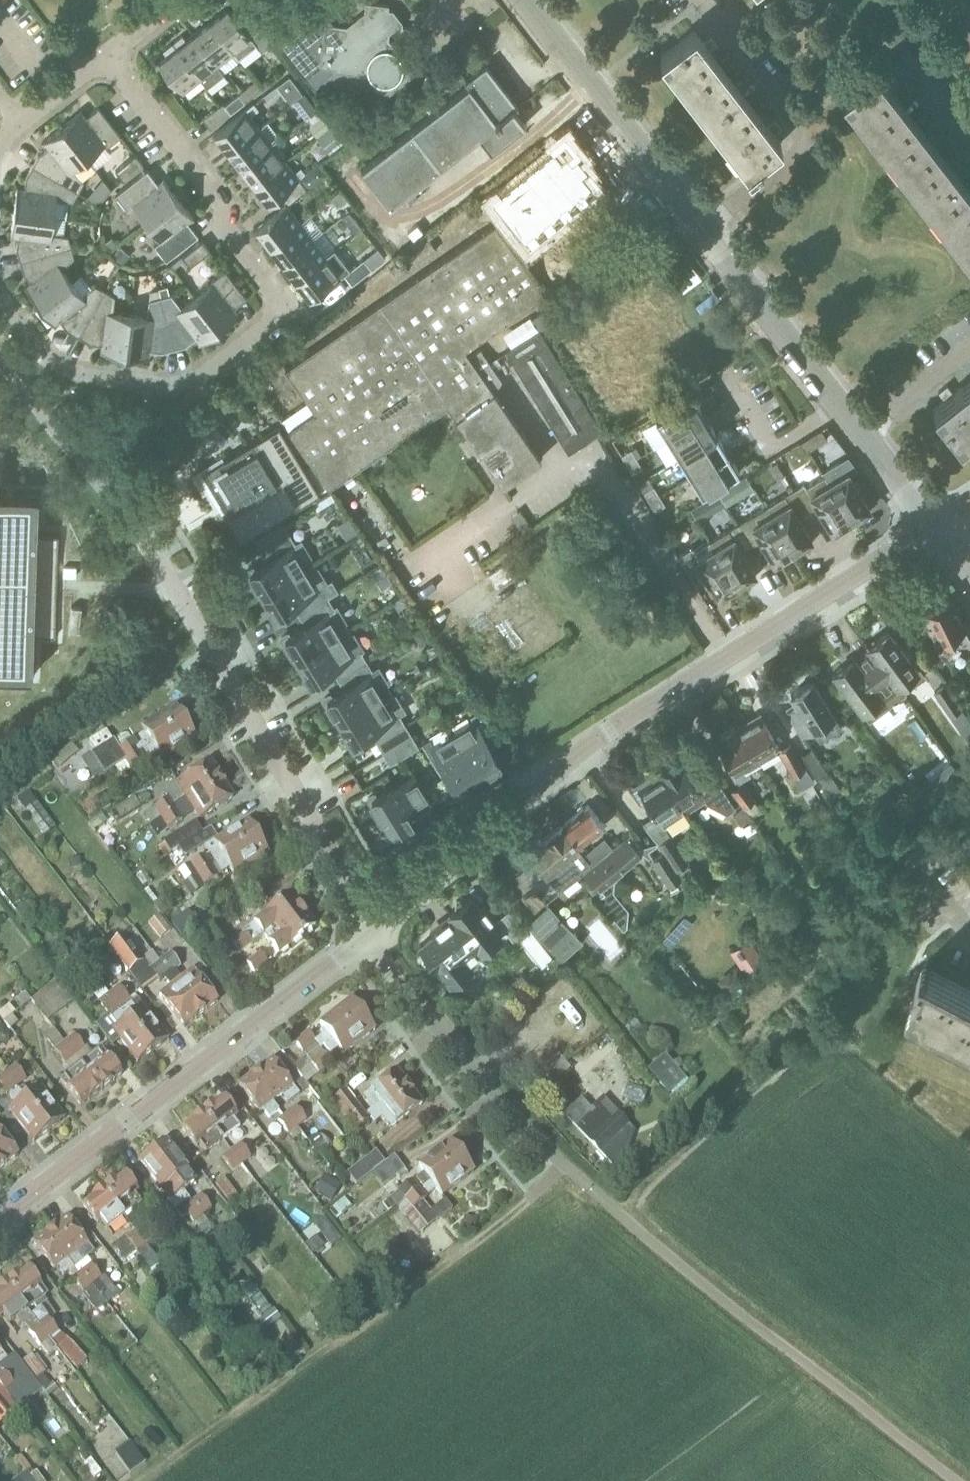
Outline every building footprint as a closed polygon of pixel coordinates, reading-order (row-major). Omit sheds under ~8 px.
[(270,33),(305,77),(320,65),(345,68),(345,71),(346,71),(364,73),(365,72),(367,72),(368,75),(370,77),(372,80),(374,81),(373,82),(372,83),(382,97),(414,72),(403,59),(402,60),(401,60),(400,58),(398,55),(396,53),(394,51),(395,50),(396,49),(387,38),(388,32),(396,25),(387,13),(388,4),(365,1),(364,10),(362,12),(362,13),(345,25),(340,25),(340,24),(335,24),(316,0),(312,0),(270,33)] [(256,44),(251,38),(261,30),(245,10),(236,18),(227,7),(210,21),(234,51),(239,57),(256,44)] [(210,21),(193,34),(217,65),(234,51),(210,21)] [(674,43),(662,52),(750,168),(760,160),(758,158),(780,141),(777,137),(773,132),(781,126),(774,118),(766,124),(762,127),(754,116),(711,61),(715,57),(709,49),(717,43),(710,34),(702,40),(693,28),(693,29),(679,39),(674,43)] [(193,34),(176,47),(200,78),(217,65),(193,34)] [(200,78),(176,47),(158,61),(182,92),(200,78)] [(417,196),(410,188),(478,135),(490,150),(524,124),(512,109),(517,105),(485,63),(464,79),(468,84),(359,168),(388,205),(402,194),(409,203),(417,196)] [(841,95),(843,97),(843,96),(846,94),(856,106),(969,253),(969,199),(894,101),(895,100),(898,97),(897,96),(891,89),(891,88),(887,91),(881,84),(885,81),(885,80),(876,69),(845,92),(841,95)] [(279,90),(286,98),(287,97),(291,102),(303,93),(299,88),(289,75),(276,85),(264,94),(267,99),(279,90)] [(247,86),(254,95),(262,88),(256,80),(247,86)] [(242,90),(238,93),(239,94),(245,101),(254,95),(247,86),(242,90)] [(303,93),(291,102),(289,103),(300,118),(314,107),(303,93)] [(245,101),(239,94),(224,105),(230,112),(245,101)] [(230,112),(224,105),(222,102),(202,118),(210,128),(230,112)] [(228,150),(258,126),(249,115),(257,109),(253,103),(214,133),(228,150)] [(82,110),(62,126),(87,157),(104,144),(106,146),(121,135),(98,106),(90,113),(92,116),(87,120),(82,112),(83,111),(82,110)] [(321,117),(314,122),(311,124),(319,134),(328,127),(321,117)] [(38,153),(32,164),(78,191),(84,181),(73,168),(87,157),(62,126),(43,141),(43,142),(44,141),(50,149),(46,152),(44,149),(38,153)] [(272,143),(258,126),(228,150),(241,167),(272,143)] [(337,128),(321,141),(330,153),(347,140),(337,128)] [(491,199),(528,244),(596,189),(572,159),(581,151),(564,132),(549,145),(552,149),(491,199)] [(280,137),(272,143),(241,167),(254,184),(285,161),(276,149),(284,143),(280,137)] [(123,180),(143,164),(135,154),(115,170),(123,180)] [(262,205),(267,201),(268,202),(278,194),(298,178),(305,173),(300,168),(294,172),(285,161),(254,184),(260,192),(255,196),(262,205)] [(17,186),(14,211),(54,216),(56,199),(72,201),(78,191),(32,164),(26,175),(25,183),(28,183),(28,189),(18,187),(18,186),(17,186)] [(147,222),(178,197),(163,178),(162,178),(163,179),(155,185),(152,181),(155,179),(147,169),(115,194),(127,209),(133,205),(147,222)] [(111,189),(105,181),(102,178),(87,196),(99,203),(111,189)] [(306,188),(298,178),(278,194),(286,204),(255,227),(269,245),(300,222),(286,204),(306,188)] [(340,191),(333,196),(340,205),(347,200),(340,191)] [(178,197),(147,222),(160,239),(154,244),(166,259),(198,235),(190,225),(188,227),(184,223),(192,217),(193,218),(194,217),(178,197)] [(54,216),(14,211),(11,235),(12,236),(12,234),(22,235),(21,241),(17,241),(16,248),(20,260),(71,246),(68,235),(51,233),(54,216)] [(349,211),(342,216),(355,234),(362,228),(349,211)] [(496,221),(285,367),(315,410),(289,428),(330,484),(356,467),(435,412),(437,410),(433,404),(443,397),(504,485),(542,459),(496,392),(495,392),(491,386),(502,379),(489,361),(480,348),(470,355),(464,347),(545,291),(496,221)] [(313,239),(300,222),(269,245),(282,262),(313,239)] [(111,236),(105,241),(110,248),(117,243),(111,236)] [(210,250),(202,239),(182,255),(190,265),(210,250)] [(313,239),(282,262),(296,279),(326,255),(313,239)] [(107,253),(101,241),(93,244),(99,257),(107,253)] [(75,257),(71,246),(20,260),(23,272),(28,278),(30,275),(34,280),(26,286),(26,285),(25,285),(40,305),(72,281),(61,267),(75,257)] [(130,255),(120,246),(113,255),(123,263),(130,255)] [(326,255),(296,279),(309,297),(339,273),(341,276),(344,274),(351,284),(371,268),(363,258),(349,269),(334,249),(326,255)] [(629,271),(630,271),(641,263),(632,250),(620,258),(629,271)] [(629,271),(620,258),(620,259),(619,258),(606,268),(623,290),(637,280),(630,271),(629,271)] [(212,282),(195,296),(219,327),(239,312),(238,311),(237,312),(231,304),(236,301),(238,304),(247,297),(225,269),(210,280),(212,282)] [(82,294),(72,281),(40,305),(55,325),(56,324),(55,323),(63,317),(66,321),(63,324),(68,329),(79,335),(105,289),(95,284),(82,294)] [(105,289),(79,335),(90,342),(97,343),(97,339),(103,340),(102,349),(100,349),(100,350),(125,353),(130,314),(113,311),(115,295),(105,289)] [(219,327),(195,296),(181,306),(171,293),(169,293),(160,296),(174,347),(186,344),(192,340),(190,337),(194,333),(200,341),(199,342),(200,343),(219,327)] [(130,314),(125,353),(150,356),(150,355),(149,355),(150,345),(155,346),(155,350),(162,351),(174,347),(160,296),(149,299),(147,316),(130,314)] [(635,303),(598,325),(610,345),(647,322),(635,303)] [(658,340),(647,322),(610,345),(621,363),(658,340)] [(507,349),(506,350),(567,453),(599,434),(602,432),(601,431),(543,335),(539,330),(507,349)] [(621,363),(632,381),(669,359),(658,340),(621,363)] [(632,381),(644,401),(681,378),(669,359),(632,381)] [(933,408),(959,442),(961,441),(958,437),(969,428),(969,387),(966,391),(961,385),(953,392),(947,384),(938,391),(944,399),(933,408)] [(666,438),(705,414),(704,414),(703,414),(692,396),(654,418),(666,438)] [(705,414),(666,438),(677,456),(716,433),(716,432),(715,433),(704,415),(705,415),(705,414)] [(224,458),(202,472),(222,504),(225,509),(223,511),(240,540),(319,492),(328,486),(329,485),(330,484),(289,428),(288,428),(289,429),(288,430),(283,433),(279,425),(224,458)] [(826,438),(820,428),(798,442),(804,452),(826,438)] [(716,433),(677,456),(688,475),(727,451),(727,450),(725,451),(715,434),(716,433)] [(625,462),(635,456),(630,447),(619,453),(625,462)] [(727,451),(688,475),(700,494),(738,471),(726,452),(727,452),(727,451)] [(635,456),(625,462),(630,471),(641,465),(635,456)] [(840,460),(822,471),(825,475),(830,483),(829,483),(854,523),(856,522),(867,514),(866,511),(869,509),(870,509),(848,472),(840,460)] [(777,462),(771,466),(779,479),(785,475),(777,462)] [(804,483),(794,489),(807,511),(817,505),(833,531),(834,531),(833,530),(837,528),(838,531),(851,525),(854,523),(829,483),(830,483),(825,475),(824,475),(806,486),(804,483)] [(790,483),(784,487),(788,493),(794,489),(790,483)] [(647,500),(658,493),(652,484),(642,490),(647,500)] [(727,505),(738,499),(729,485),(719,491),(727,505)] [(788,493),(766,506),(795,554),(797,553),(809,544),(807,541),(810,540),(811,540),(812,539),(798,517),(807,511),(794,489),(788,493)] [(698,520),(725,504),(718,491),(690,508),(698,520)] [(2,675),(7,675),(33,676),(34,635),(55,635),(57,594),(59,534),(37,534),(39,493),(13,493),(8,492),(0,492),(0,675),(2,675)] [(663,502),(658,493),(647,500),(653,509),(663,502)] [(766,506),(738,523),(751,545),(761,539),(774,562),(775,561),(778,559),(780,562),(793,555),(795,554),(766,506)] [(337,523),(347,539),(358,532),(348,517),(337,523)] [(282,521),(261,534),(275,556),(253,569),(252,567),(246,571),(254,583),(256,582),(262,592),(313,561),(310,557),(312,556),(301,538),(295,542),(282,521)] [(710,540),(709,540),(714,548),(715,548),(739,588),(741,587),(753,578),(751,575),(754,574),(756,573),(742,551),(751,545),(738,523),(710,540)] [(381,550),(391,543),(384,534),(375,540),(381,550)] [(692,547),(679,555),(694,580),(695,579),(705,573),(718,596),(719,595),(722,593),(724,596),(737,590),(739,588),(715,548),(714,548),(709,540),(693,550),(692,547)] [(316,567),(313,561),(262,592),(269,603),(267,604),(274,616),(280,613),(279,611),(300,598),(307,609),(338,590),(331,578),(327,581),(318,566),(316,567)] [(338,590),(307,609),(313,620),(289,635),(288,633),(281,636),(289,648),(291,647),(297,658),(349,627),(336,606),(335,607),(328,596),(338,590)] [(408,601),(403,594),(392,601),(397,608),(408,601)] [(923,612),(938,642),(942,640),(946,649),(968,638),(964,630),(965,629),(950,599),(939,604),(936,603),(930,606),(930,609),(923,612)] [(68,629),(78,631),(81,607),(71,606),(68,629)] [(349,627),(297,658),(304,669),(302,670),(309,682),(315,678),(314,676),(339,661),(345,672),(367,659),(360,648),(361,648),(349,627)] [(420,645),(430,638),(423,627),(413,633),(420,645)] [(868,650),(902,692),(923,676),(916,667),(915,668),(887,631),(866,647),(868,650)] [(902,692),(868,650),(855,660),(852,657),(831,673),(867,721),(903,694),(902,692)] [(442,671),(447,669),(451,666),(446,657),(437,663),(442,671)] [(367,659),(345,672),(352,683),(331,696),(330,694),(323,698),(331,710),(333,709),(339,719),(390,688),(388,684),(390,682),(379,665),(372,669),(367,659)] [(834,714),(832,715),(811,680),(789,694),(800,712),(790,719),(800,735),(812,728),(820,741),(842,727),(834,714)] [(945,683),(933,691),(949,715),(961,708),(945,683)] [(356,738),(369,730),(376,741),(384,736),(405,723),(400,714),(406,711),(396,693),(394,694),(390,688),(339,719),(346,730),(344,731),(351,743),(357,740),(356,738)] [(176,706),(142,727),(141,724),(130,730),(136,739),(120,749),(108,729),(89,741),(95,751),(82,760),(95,780),(115,767),(125,761),(124,761),(140,751),(143,749),(186,722),(176,706)] [(473,720),(453,733),(478,774),(489,767),(490,769),(502,762),(498,756),(496,757),(483,736),(495,729),(482,707),(470,714),(473,720)] [(747,723),(738,729),(756,761),(777,749),(759,716),(756,718),(754,714),(745,719),(747,723)] [(186,722),(143,749),(149,759),(159,754),(162,760),(196,738),(186,722)] [(383,752),(412,734),(405,723),(384,736),(376,741),(383,752)] [(738,781),(750,774),(746,767),(756,761),(738,729),(735,724),(716,735),(718,739),(715,741),(738,781)] [(478,774),(453,733),(432,745),(455,782),(453,783),(456,790),(468,782),(467,780),(478,774)] [(412,734),(383,752),(390,763),(398,758),(419,745),(412,734)] [(800,787),(812,780),(803,766),(802,767),(789,743),(778,749),(789,771),(800,787)] [(816,778),(827,771),(812,747),(801,754),(816,778)] [(140,751),(124,761),(125,761),(131,772),(147,762),(141,751),(140,751)] [(675,759),(657,771),(681,810),(688,818),(684,812),(705,799),(707,802),(726,812),(735,807),(718,779),(714,782),(705,767),(699,770),(693,763),(684,769),(679,762),(677,763),(675,759)] [(154,808),(161,819),(175,809),(172,804),(185,796),(192,792),(204,784),(207,787),(210,785),(212,789),(223,782),(211,762),(177,783),(177,784),(164,792),(169,799),(154,808)] [(951,762),(943,768),(950,778),(958,772),(958,771),(951,762)] [(681,810),(657,771),(656,772),(658,776),(649,782),(648,779),(640,784),(642,787),(639,789),(655,814),(657,817),(658,816),(660,814),(670,829),(688,818),(681,810)] [(818,778),(832,799),(843,792),(830,771),(818,778)] [(426,795),(412,773),(375,795),(374,793),(368,797),(375,809),(378,808),(391,830),(405,821),(422,810),(416,800),(426,795)] [(192,792),(185,796),(172,804),(175,809),(161,819),(167,829),(195,812),(199,819),(233,797),(223,781),(212,789),(210,785),(207,787),(204,784),(192,792)] [(744,807),(754,799),(755,798),(743,782),(732,790),(743,806),(744,807)] [(24,811),(44,837),(56,828),(28,792),(17,800),(25,811),(24,811)] [(103,794),(90,803),(98,815),(111,806),(103,794)] [(754,801),(745,807),(753,817),(762,811),(754,801)] [(562,822),(559,825),(588,861),(589,860),(577,845),(605,822),(589,802),(563,823),(562,822)] [(751,816),(744,807),(743,806),(733,814),(741,824),(751,816)] [(210,828),(203,833),(179,848),(185,856),(212,840),(213,842),(204,848),(208,855),(209,855),(215,864),(259,837),(248,820),(217,839),(210,828)] [(171,854),(179,848),(203,833),(197,821),(177,834),(175,831),(161,839),(171,854)] [(588,861),(559,825),(542,839),(542,840),(528,852),(545,872),(545,871),(558,887),(579,870),(578,869),(588,861)] [(663,851),(675,868),(687,861),(669,834),(657,842),(663,851)] [(640,854),(626,835),(583,872),(593,884),(589,887),(623,928),(626,925),(628,908),(612,889),(613,877),(640,854)] [(259,837),(215,864),(221,874),(230,869),(234,875),(269,853),(259,837)] [(675,868),(663,851),(651,858),(655,864),(652,866),(662,881),(665,879),(669,885),(681,877),(675,868)] [(196,876),(212,866),(206,855),(190,865),(196,876)] [(70,870),(81,867),(79,858),(67,862),(70,870)] [(687,861),(675,868),(681,877),(692,869),(687,861)] [(219,877),(212,866),(196,876),(203,887),(219,877)] [(265,900),(258,889),(241,901),(247,911),(265,900)] [(290,894),(254,921),(256,923),(245,932),(245,933),(231,944),(232,945),(225,949),(232,959),(238,954),(251,945),(272,929),(274,932),(303,910),(290,894)] [(454,918),(448,923),(474,955),(501,934),(472,896),(466,900),(457,899),(455,909),(450,913),(454,918)] [(153,905),(162,917),(171,910),(162,898),(153,905)] [(529,923),(551,947),(571,929),(548,905),(529,923)] [(511,907),(497,919),(518,946),(524,942),(520,937),(529,930),(511,907)] [(303,910),(274,932),(275,932),(267,938),(279,954),(315,926),(313,923),(315,920),(309,913),(305,913),(303,910)] [(195,915),(193,917),(189,911),(171,924),(180,937),(200,923),(195,915)] [(159,916),(149,924),(161,939),(172,930),(159,916)] [(474,955),(448,923),(420,944),(424,950),(424,959),(433,961),(450,982),(456,977),(465,978),(466,969),(472,965),(468,959),(474,955)] [(521,937),(542,964),(553,955),(532,928),(521,937)] [(124,936),(109,947),(127,970),(141,959),(124,936)] [(733,951),(748,975),(767,963),(751,939),(733,951)] [(251,945),(238,954),(247,964),(254,973),(266,963),(259,954),(251,945)] [(161,960),(159,961),(150,968),(159,982),(166,977),(171,974),(161,960)] [(909,1006),(919,1011),(945,1024),(969,1037),(969,994),(953,985),(940,978),(939,978),(933,974),(932,974),(928,972),(926,971),(928,968),(923,965),(923,966),(921,970),(916,968),(911,978),(910,979),(920,984),(909,1006)] [(192,968),(180,978),(179,978),(184,984),(193,996),(190,999),(192,1002),(189,1004),(198,1016),(217,1001),(192,968)] [(175,971),(171,974),(166,977),(171,984),(176,990),(184,984),(179,978),(180,978),(175,971)] [(31,1000),(48,1022),(75,1000),(63,984),(59,987),(55,982),(31,1000)] [(176,990),(171,984),(158,994),(184,1027),(198,1016),(189,1004),(192,1002),(190,999),(193,996),(184,984),(176,990)] [(116,987),(99,1002),(98,1003),(109,1015),(119,1007),(129,1000),(124,994),(119,986),(116,987)] [(16,1000),(22,1007),(31,1001),(25,993),(16,1000)] [(143,1006),(138,999),(122,1011),(128,1018),(153,1051),(169,1039),(144,1006),(143,1006)] [(306,1058),(363,1015),(352,999),(319,1024),(324,1031),(321,1033),(323,1037),(316,1042),(309,1033),(295,1044),(306,1058)] [(109,1015),(96,1025),(112,1046),(120,1040),(138,1063),(153,1051),(128,1018),(122,1011),(119,1007),(109,1015)] [(307,1059),(295,1068),(303,1079),(307,1084),(319,1075),(333,1065),(321,1048),(323,1047),(330,1055),(338,1049),(342,1055),(375,1030),(363,1015),(306,1058),(307,1059)] [(490,1030),(480,1046),(488,1052),(499,1036),(490,1030)] [(9,1042),(10,1037),(7,1033),(2,1032),(0,1034),(0,1044),(5,1045),(9,1042)] [(74,1034),(65,1041),(76,1057),(86,1050),(74,1034)] [(65,1041),(55,1049),(53,1050),(65,1066),(76,1057),(65,1041)] [(76,1057),(101,1090),(122,1075),(102,1047),(90,1055),(86,1050),(76,1057)] [(686,1079),(665,1055),(648,1070),(668,1094),(686,1079)] [(76,1057),(65,1066),(69,1071),(59,1079),(80,1106),(101,1090),(76,1057)] [(264,1089),(273,1101),(282,1093),(289,1102),(300,1094),(273,1059),(259,1069),(268,1081),(265,1083),(267,1086),(264,1089)] [(17,1088),(19,1086),(27,1080),(16,1065),(6,1073),(17,1088)] [(268,1081),(259,1069),(240,1084),(260,1110),(264,1108),(271,1117),(280,1110),(273,1101),(264,1089),(267,1086),(265,1083),(268,1081)] [(363,1097),(372,1108),(373,1110),(393,1095),(396,1098),(399,1096),(401,1099),(413,1091),(397,1070),(363,1097)] [(6,1073),(0,1077),(0,1085),(8,1095),(17,1088),(6,1073)] [(303,1079),(296,1084),(303,1092),(309,1087),(307,1084),(303,1079)] [(24,1088),(20,1091),(49,1129),(65,1117),(40,1085),(28,1094),(24,1088)] [(348,1121),(362,1110),(347,1090),(332,1101),(348,1121)] [(10,1098),(15,1104),(8,1109),(33,1142),(49,1129),(20,1091),(10,1098)] [(373,1110),(372,1108),(367,1112),(374,1122),(382,1116),(391,1129),(423,1104),(413,1091),(401,1099),(399,1096),(396,1098),(393,1095),(373,1110)] [(611,1163),(625,1151),(628,1148),(635,1128),(602,1095),(590,1106),(581,1096),(563,1113),(611,1163)] [(202,1112),(223,1140),(240,1127),(234,1118),(238,1115),(223,1096),(202,1112)] [(296,1107),(287,1114),(298,1128),(307,1121),(296,1107)] [(369,1119),(362,1110),(348,1121),(355,1131),(369,1119)] [(223,1140),(202,1112),(181,1128),(196,1147),(200,1144),(207,1153),(223,1140)] [(298,1128),(287,1114),(278,1122),(289,1135),(298,1128)] [(18,1154),(0,1130),(0,1167),(18,1154)] [(327,1139),(324,1137),(318,1135),(313,1137),(307,1142),(318,1156),(320,1155),(329,1149),(332,1146),(327,1139)] [(423,1187),(463,1156),(451,1140),(420,1164),(427,1173),(418,1180),(423,1187)] [(152,1151),(183,1190),(196,1180),(165,1141),(152,1151)] [(240,1144),(231,1150),(242,1165),(241,1164),(251,1158),(240,1144)] [(242,1165),(231,1150),(222,1157),(233,1172),(242,1165)] [(187,1214),(183,1209),(193,1202),(190,1198),(183,1190),(152,1151),(139,1161),(170,1200),(169,1201),(182,1218),(187,1214)] [(372,1173),(386,1163),(376,1151),(338,1180),(348,1193),(372,1173)] [(386,1163),(372,1173),(383,1187),(405,1170),(394,1156),(386,1163)] [(474,1171),(463,1156),(423,1187),(428,1193),(436,1187),(442,1195),(474,1171)] [(124,1172),(103,1188),(124,1216),(141,1203),(135,1194),(138,1191),(124,1172)] [(341,1186),(324,1175),(314,1191),(331,1202),(341,1186)] [(225,1178),(216,1185),(229,1204),(238,1197),(225,1178)] [(406,1200),(420,1189),(413,1180),(382,1204),(388,1212),(405,1199),(406,1200)] [(124,1216),(103,1188),(83,1204),(98,1223),(101,1221),(107,1229),(124,1216)] [(427,1198),(420,1189),(406,1200),(428,1228),(452,1209),(445,1199),(431,1211),(423,1201),(427,1198)] [(201,1195),(193,1202),(203,1216),(212,1209),(201,1195)] [(203,1216),(193,1202),(183,1209),(187,1214),(194,1223),(194,1222),(194,1223),(203,1216)] [(67,1216),(53,1227),(62,1240),(59,1242),(61,1245),(58,1248),(67,1259),(73,1268),(78,1274),(91,1264),(86,1258),(94,1252),(67,1216)] [(464,1217),(462,1228),(470,1230),(473,1219),(464,1217)] [(144,1222),(124,1237),(147,1266),(157,1259),(146,1245),(155,1238),(144,1222)] [(53,1227),(34,1242),(54,1268),(56,1267),(63,1275),(73,1268),(67,1259),(58,1248),(61,1245),(59,1242),(62,1240),(53,1227)] [(331,1246),(340,1239),(330,1228),(322,1235),(331,1246)] [(316,1238),(306,1245),(314,1254),(323,1247),(316,1238)] [(176,1268),(188,1258),(179,1247),(168,1256),(176,1268)] [(160,1263),(151,1271),(157,1278),(166,1270),(160,1263)] [(78,1274),(72,1278),(84,1293),(93,1286),(93,1285),(102,1279),(91,1264),(78,1274)] [(7,1283),(26,1310),(34,1304),(36,1308),(47,1300),(44,1296),(47,1294),(28,1268),(7,1283)] [(196,1274),(191,1269),(184,1275),(189,1280),(196,1274)] [(7,1282),(0,1287),(0,1318),(4,1315),(10,1323),(16,1318),(22,1325),(24,1324),(29,1330),(48,1356),(56,1349),(49,1339),(38,1325),(26,1310),(7,1282)] [(259,1293),(249,1301),(263,1318),(272,1311),(259,1293)] [(263,1318),(255,1324),(262,1333),(280,1319),(273,1310),(272,1311),(263,1318)] [(47,1318),(38,1325),(49,1339),(51,1338),(59,1348),(58,1349),(76,1369),(87,1360),(70,1341),(58,1332),(47,1318)] [(4,1371),(15,1385),(5,1393),(13,1403),(16,1406),(18,1409),(38,1394),(43,1390),(39,1385),(30,1374),(26,1370),(17,1357),(14,1354),(6,1359),(0,1351),(0,1374),(4,1371)] [(45,1373),(34,1357),(32,1355),(23,1361),(36,1379),(36,1380),(47,1397),(58,1389),(53,1382),(50,1384),(43,1374),(45,1373)] [(4,1371),(0,1374),(0,1385),(5,1393),(15,1385),(4,1371)] [(19,1410),(18,1409),(16,1406),(13,1403),(5,1393),(0,1385),(0,1425),(19,1410)] [(116,1455),(130,1475),(145,1464),(130,1444),(116,1455)] [(15,1480),(34,1480),(31,1476),(27,1472),(15,1480)] [(31,1476),(34,1480),(43,1480),(37,1472),(31,1476)]
